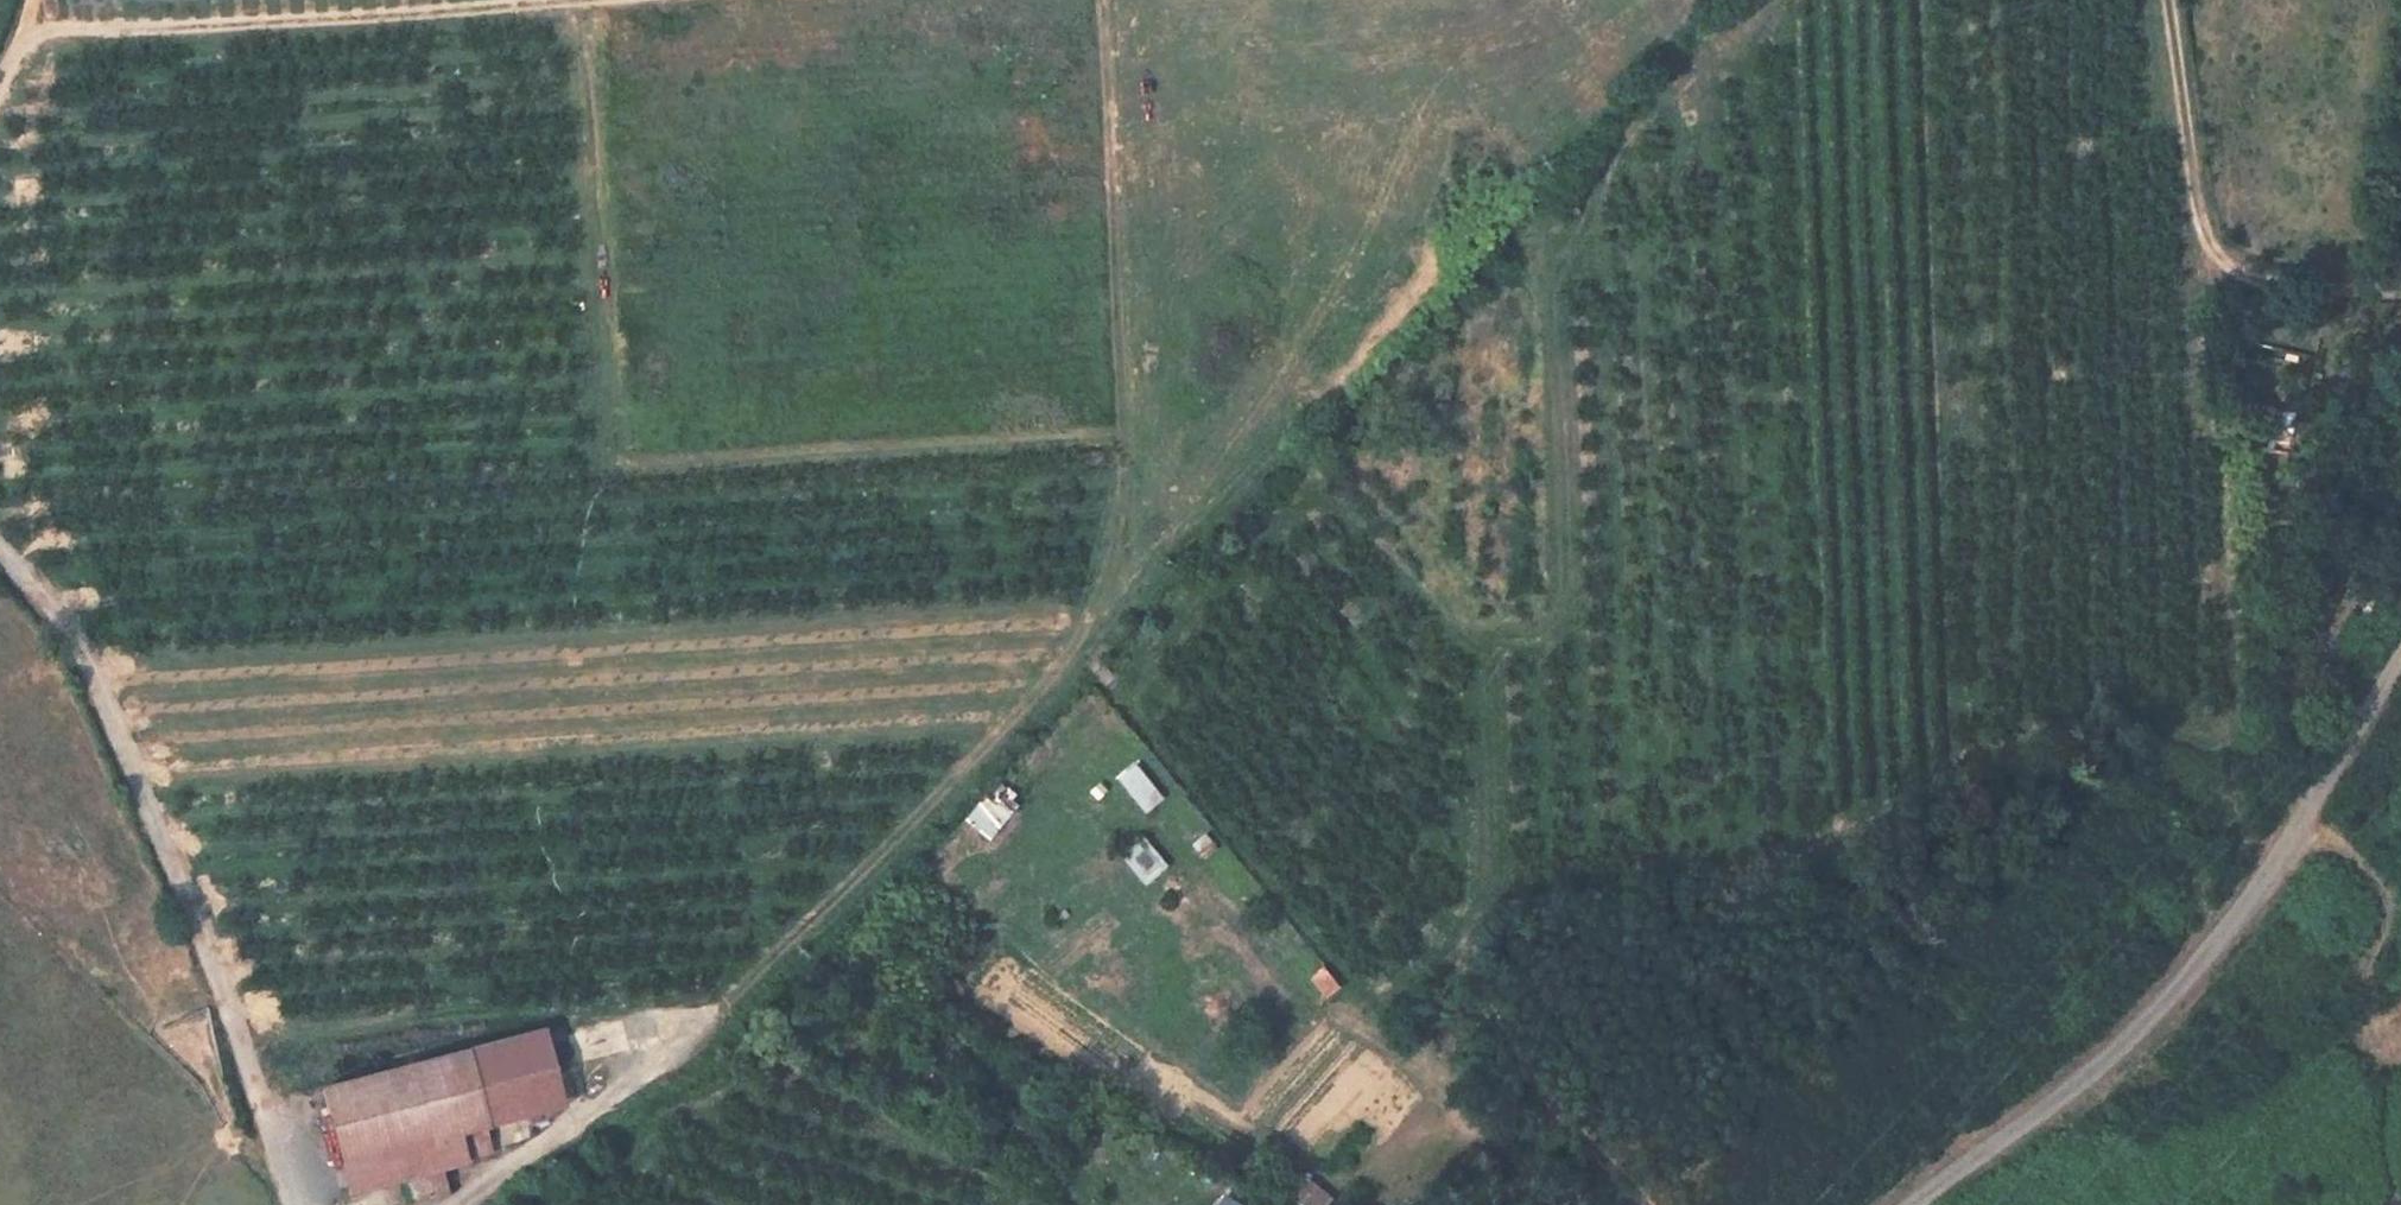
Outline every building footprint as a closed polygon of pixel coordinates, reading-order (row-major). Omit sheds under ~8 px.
[(1566,217),(1580,213),(1573,193),(1559,197),(1566,217)] [(1138,768),(1121,781),(1145,812),(1162,800),(1138,768)] [(989,798),(967,822),(989,841),(1016,810),(1009,803),(1003,810),(989,798)] [(1126,851),(1143,883),(1166,871),(1150,839),(1126,851)] [(1312,978),(1327,998),(1339,988),(1323,969),(1312,978)] [(490,1127),(469,1051),(323,1089),(349,1194),(411,1178),(438,1171),(468,1163),(467,1157),(462,1135),(485,1128),(490,1127)] [(485,1128),(462,1135),(467,1157),(491,1150),(485,1128)] [(438,1171),(411,1178),(418,1203),(444,1196),(438,1171)] [(1289,1192),(1305,1204),(1319,1204),(1326,1196),(1302,1176),(1289,1192)]
